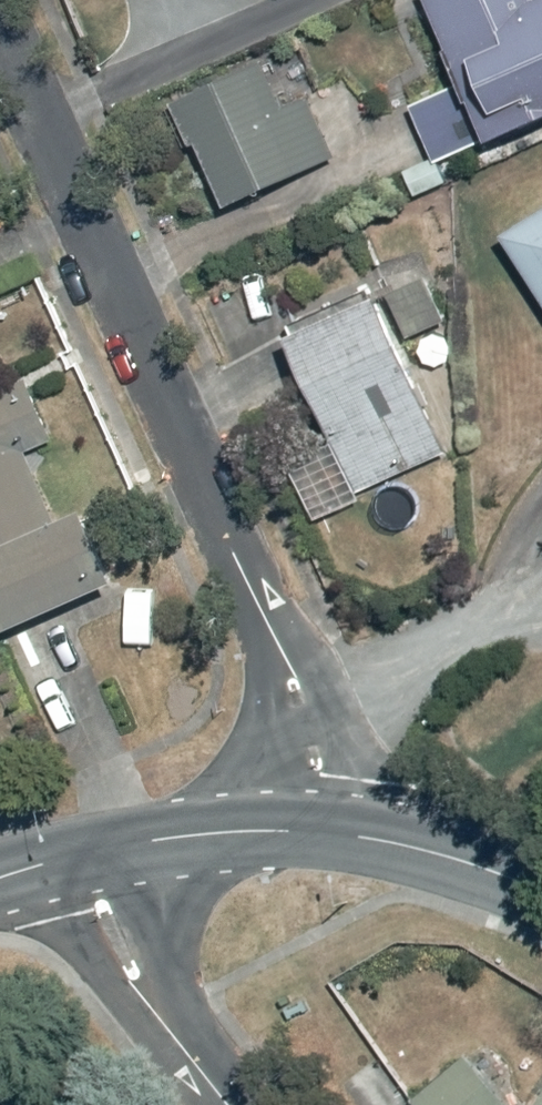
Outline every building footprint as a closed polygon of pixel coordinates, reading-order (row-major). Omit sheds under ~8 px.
[(423,2),(461,83),(411,106),(442,171),(490,148),(497,164),(541,142),(541,0),(426,0),(423,2)] [(269,59),(172,108),(194,151),(203,147),(231,201),(335,149),(310,98),(293,107),(269,59)] [(507,236),(541,294),(541,215),(507,236)] [(390,306),(295,349),(361,495),(445,457),(401,357),(456,333),(429,272),(384,292),(390,306)] [(2,640),(129,586),(96,509),(61,524),(31,454),(59,442),(37,390),(16,398),(8,379),(0,382),(0,636),(2,640)] [(415,1095),(422,1104),(518,1104),(475,1049),(415,1095)]
